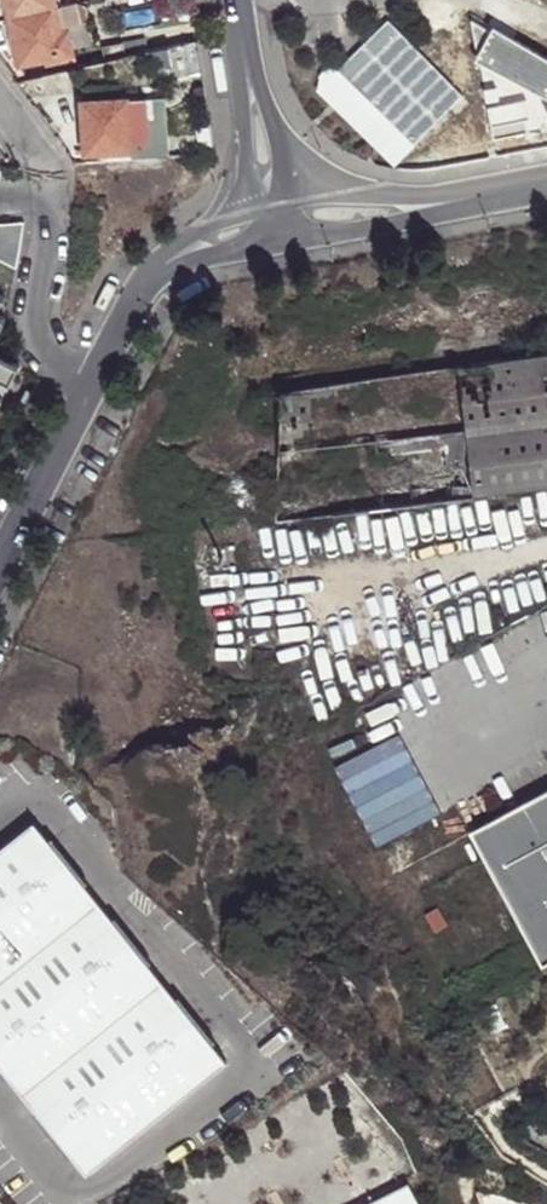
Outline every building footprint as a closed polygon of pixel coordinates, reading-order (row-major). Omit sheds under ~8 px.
[(9,20),(57,9),(54,0),(5,0),(9,20)] [(9,20),(23,66),(71,55),(69,34),(82,32),(77,5),(57,9),(9,20)] [(385,21),(334,72),(407,145),(458,95),(385,21)] [(104,62),(125,58),(122,46),(102,49),(104,62)] [(55,74),(77,68),(75,60),(54,65),(55,74)] [(5,71),(14,83),(26,79),(23,66),(5,71)] [(125,99),(130,147),(130,161),(149,160),(147,146),(144,97),(125,99)] [(82,103),(85,164),(130,161),(130,147),(125,99),(82,103)] [(187,157),(203,156),(201,142),(185,143),(187,157)] [(161,145),(162,159),(187,157),(185,143),(161,145)] [(16,269),(25,220),(0,222),(0,260),(16,269)] [(2,373),(11,355),(0,350),(0,372),(2,373)] [(281,456),(279,523),(314,518),(520,488),(546,484),(546,354),(504,361),(433,371),(404,376),(313,390),(283,395),(281,456)] [(544,968),(546,966),(546,792),(471,833),(544,968)] [(0,846),(0,1063),(81,1164),(212,1057),(27,825),(0,846)] [(500,1009),(484,1016),(492,1034),(508,1028),(500,1009)] [(355,1203),(419,1203),(405,1177),(355,1203)]
